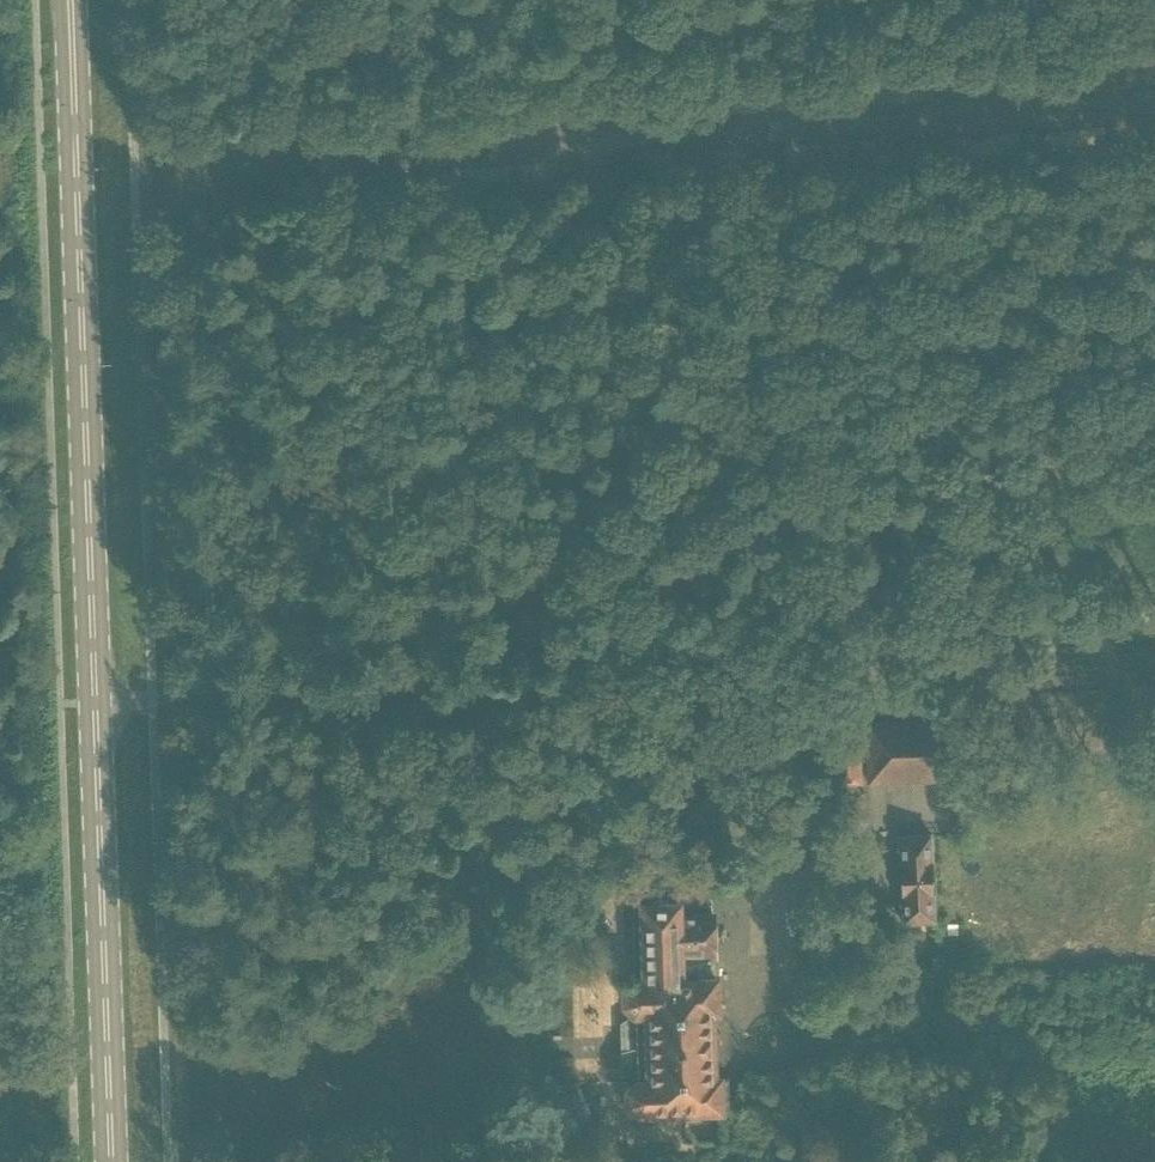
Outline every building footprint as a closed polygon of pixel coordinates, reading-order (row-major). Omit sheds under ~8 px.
[(954,720),(865,723),(867,782),(957,780),(954,720)] [(859,723),(830,724),(833,784),(861,783),(859,723)] [(930,835),(922,835),(898,837),(902,923),(934,921),(930,835)] [(715,1009),(712,915),(677,916),(676,904),(668,905),(664,901),(654,901),(650,905),(631,906),(634,982),(625,991),(626,1003),(635,1012),(637,1081),(629,1090),(629,1103),(638,1111),(726,1108),(725,1078),(712,1078),(711,1055),(714,1055),(713,1032),(710,1032),(710,1009),(715,1009)]
